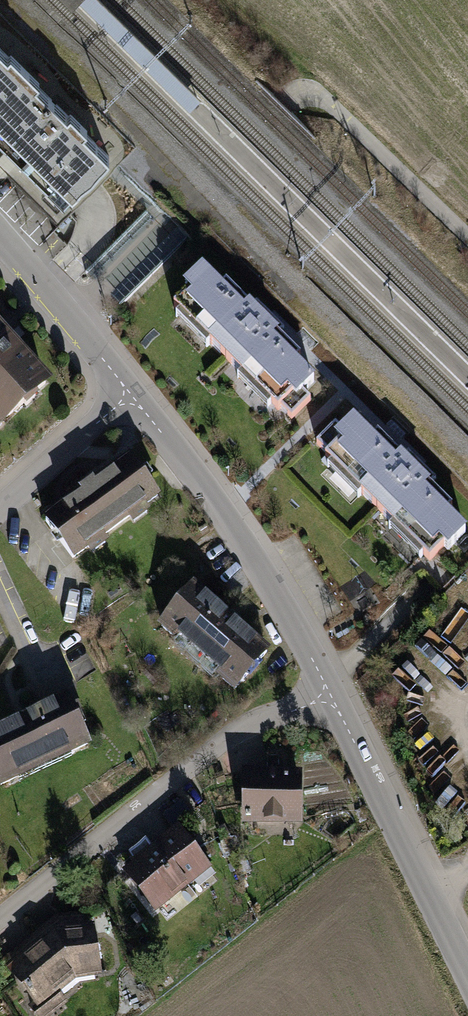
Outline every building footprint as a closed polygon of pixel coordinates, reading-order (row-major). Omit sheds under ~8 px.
[(73,10),(83,0),(63,0),(73,10)] [(108,155),(82,130),(86,126),(69,110),(66,113),(33,82),(37,78),(9,50),(5,54),(0,48),(0,139),(63,200),(108,155)] [(273,400),(291,418),(311,397),(303,389),(317,376),(298,357),(302,353),(279,331),(282,328),(267,313),(252,298),(250,300),(228,278),(223,283),(204,263),(185,282),(190,287),(175,302),(181,308),(177,311),(208,342),(212,339),(242,370),(239,373),(269,403),(273,400)] [(54,379),(6,326),(0,319),(0,427),(54,379)] [(432,556),(447,541),(451,546),(467,529),(467,525),(451,508),(456,503),(432,481),(435,478),(420,463),(407,451),(404,455),(378,430),(375,433),(355,413),(342,427),(336,421),(318,440),(330,452),(327,454),(333,459),(329,463),(360,493),(363,490),(395,521),(392,524),(422,554),(425,550),(432,556)] [(86,484),(43,516),(74,558),(162,494),(131,452),(86,484)] [(157,625),(235,692),(272,649),(233,616),(195,582),(157,625)] [(68,693),(21,715),(0,725),(0,788),(92,744),(68,693)] [(302,769),(242,769),(243,824),(303,823),(302,769)] [(179,824),(123,870),(157,912),(213,866),(179,824)] [(5,968),(33,1002),(28,1006),(35,1015),(52,1015),(68,1003),(59,991),(76,979),(102,976),(95,923),(85,923),(84,914),(59,918),(60,927),(55,928),(40,939),(42,942),(25,956),(23,953),(5,968)]
